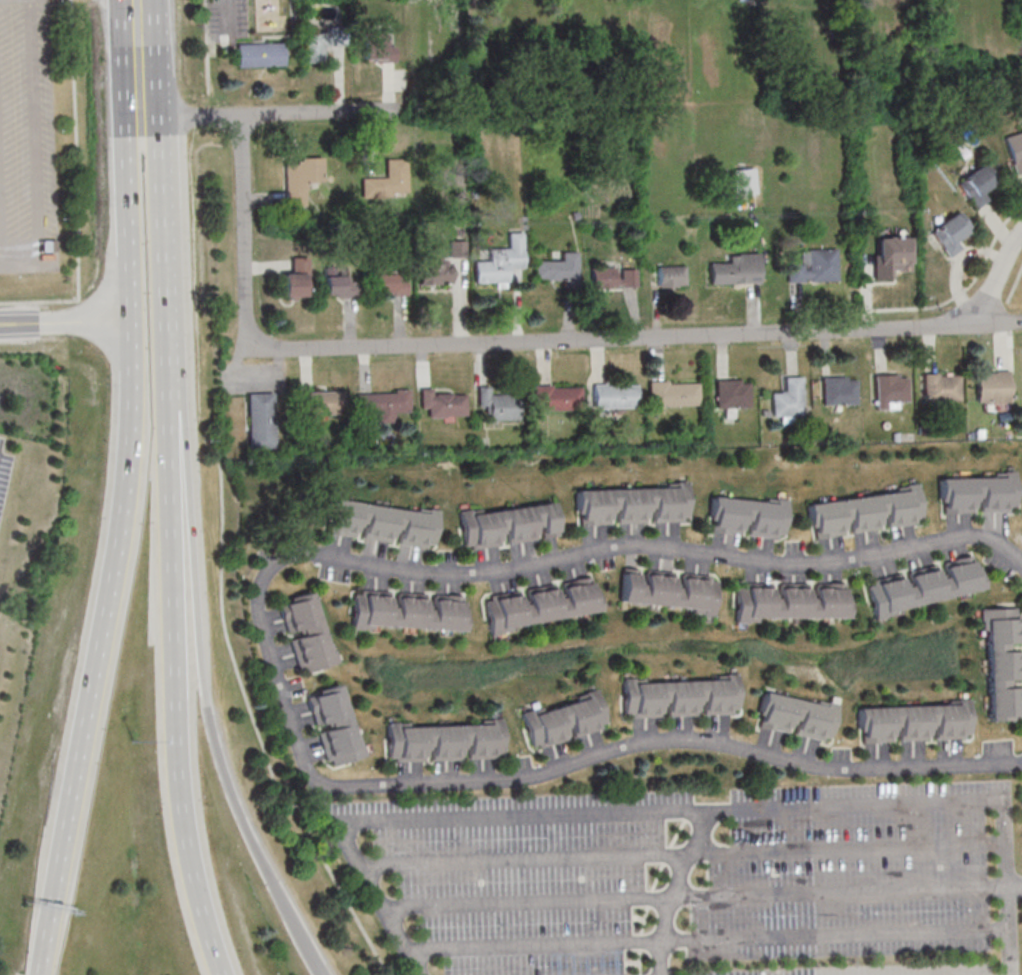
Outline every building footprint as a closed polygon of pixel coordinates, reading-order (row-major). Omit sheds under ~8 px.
[(395,62),(395,42),(386,42),(386,32),(363,32),(363,62),(395,62)] [(304,63),(325,63),(325,33),(304,33),(304,63)] [(285,43),(238,43),(238,67),(285,67),(285,43)] [(1004,136),(1013,174),(1021,172),(1021,132),(1004,136)] [(407,159),(385,159),(385,178),(362,178),(362,197),(407,197),(407,159)] [(286,206),(305,206),(305,182),(316,182),(316,162),(286,162),(286,206)] [(956,184),(976,208),(987,198),(982,191),(997,179),(983,162),(956,184)] [(755,169),(732,170),(733,194),(756,194),(755,169)] [(930,231),(947,257),(963,247),(957,238),(971,228),(959,211),(930,231)] [(474,261),(489,260),(489,249),(508,248),(508,234),(522,233),(523,268),(507,268),(508,282),(474,283),(474,261)] [(909,236),(874,236),(874,280),(894,280),(894,268),(909,268),(909,236)] [(57,240),(41,240),(41,252),(57,252),(57,240)] [(785,264),(803,263),(803,268),(808,268),(808,250),(836,249),(837,281),(808,282),(808,279),(803,279),(803,282),(786,283),(785,264)] [(308,258),(292,258),(292,271),(283,271),(283,299),(308,299),(308,258)] [(534,261),(577,260),(577,283),(534,284),(534,261)] [(715,262),(758,261),(759,283),(716,284),(715,262)] [(417,263),(450,262),(450,284),(417,285),(417,263)] [(685,266),(658,266),(658,287),(685,287),(685,266)] [(324,267),(324,298),(356,298),(356,276),(335,276),(335,267),(324,267)] [(384,274),(384,268),(374,268),(374,295),(406,295),(406,274),(384,274)] [(637,287),(637,269),(617,269),(617,268),(592,268),(592,288),(637,287)] [(975,372),(1009,371),(1010,402),(976,403),(975,372)] [(873,375),(907,374),(908,402),(874,403),(873,375)] [(922,375),(956,374),(956,401),(923,402),(922,375)] [(770,393),(784,393),(784,378),(800,377),(801,416),(770,417),(770,393)] [(821,378),(854,377),(855,405),(822,405),(821,378)] [(654,384),(697,383),(697,405),(654,406),(654,384)] [(592,386),(635,385),(636,407),(593,408),(592,386)] [(715,386),(758,385),(758,408),(715,409),(715,386)] [(534,389),(577,388),(577,410),(534,411),(534,389)] [(356,394),(393,393),(393,389),(409,389),(409,412),(394,413),(394,416),(376,417),(376,413),(357,413),(356,394)] [(298,393),(342,391),(342,414),(314,415),(314,425),(299,425),(298,393)] [(246,394),(271,393),(273,448),(248,449),(246,394)] [(422,395),(465,394),(466,416),(422,417),(422,395)] [(475,395),(518,394),(519,416),(475,417),(475,395)] [(1016,513),(1016,472),(992,472),(993,478),(939,478),(939,513),(1016,513)] [(575,491),(665,488),(665,484),(676,483),(676,482),(687,482),(688,516),(682,517),(682,521),(654,522),(654,511),(646,511),(646,522),(618,524),(617,512),(610,513),(610,524),(596,524),(596,526),(580,527),(580,515),(576,515),(575,491)] [(805,505),(894,492),(894,488),(904,486),(915,484),(920,518),(914,519),(914,523),(887,527),(885,516),(877,518),(879,529),(851,533),(849,522),(842,523),(843,534),(830,536),(830,538),(814,540),(812,528),(809,528),(805,505)] [(744,536),(783,540),(787,503),(711,495),(707,533),(744,536)] [(437,513),(327,499),(322,534),(354,538),(355,530),(362,531),(360,539),(394,543),(394,545),(433,549),(437,513)] [(463,549),(503,546),(503,543),(557,538),(554,502),(459,511),(463,549)] [(982,589),(894,610),(895,614),(885,617),(874,620),(866,586),(873,585),(872,581),(899,574),(901,585),(909,583),(907,572),(934,566),(937,576),(944,575),(941,564),(955,560),(955,559),(970,555),(973,567),(977,566),(982,589)] [(619,605),(714,612),(716,575),(622,568),(619,605)] [(598,611),(509,627),(510,631),(500,633),(500,634),(488,636),(482,601),(489,600),(488,596),(516,591),(517,602),(526,601),(524,590),(551,585),(553,596),(561,594),(559,583),(573,581),(572,579),(588,577),(590,588),(594,588),(598,611)] [(847,618),(757,618),(757,622),(747,622),(747,623),(735,623),(735,588),(742,588),(742,584),(770,584),(770,595),(778,595),(778,584),(806,584),(806,595),(814,596),(814,584),(828,584),(828,583),(844,583),(844,595),(847,595),(847,618)] [(335,665),(314,591),(279,601),(299,675),(335,665)] [(463,631),(373,626),(373,630),(362,630),(351,630),(353,595),(360,596),(360,591),(388,593),(387,604),(395,605),(396,593),(424,595),(423,606),(431,607),(432,596),(446,596),(446,595),(462,596),(461,608),(465,608),(463,631)] [(1012,687),(1012,680),(1021,680),(1021,664),(1021,651),(1011,651),(1011,645),(1020,644),(1020,608),(985,608),(986,721),(1021,721),(1021,687),(1012,687)] [(622,682),(623,719),(663,717),(663,716),(700,715),(738,714),(737,674),(715,675),(715,679),(622,682)] [(307,693),(325,767),(362,758),(344,684),(307,693)] [(568,741),(565,730),(571,729),(573,737),(607,729),(598,691),(522,710),(531,750),(568,741)] [(830,743),(837,705),(762,691),(755,727),(787,733),(788,725),(795,726),(793,735),(830,743)] [(858,744),(896,743),(896,742),(932,741),(932,740),(971,739),(970,698),(946,699),(946,705),(857,707),(858,744)] [(503,759),(502,720),(387,722),(388,762),(503,759)]
